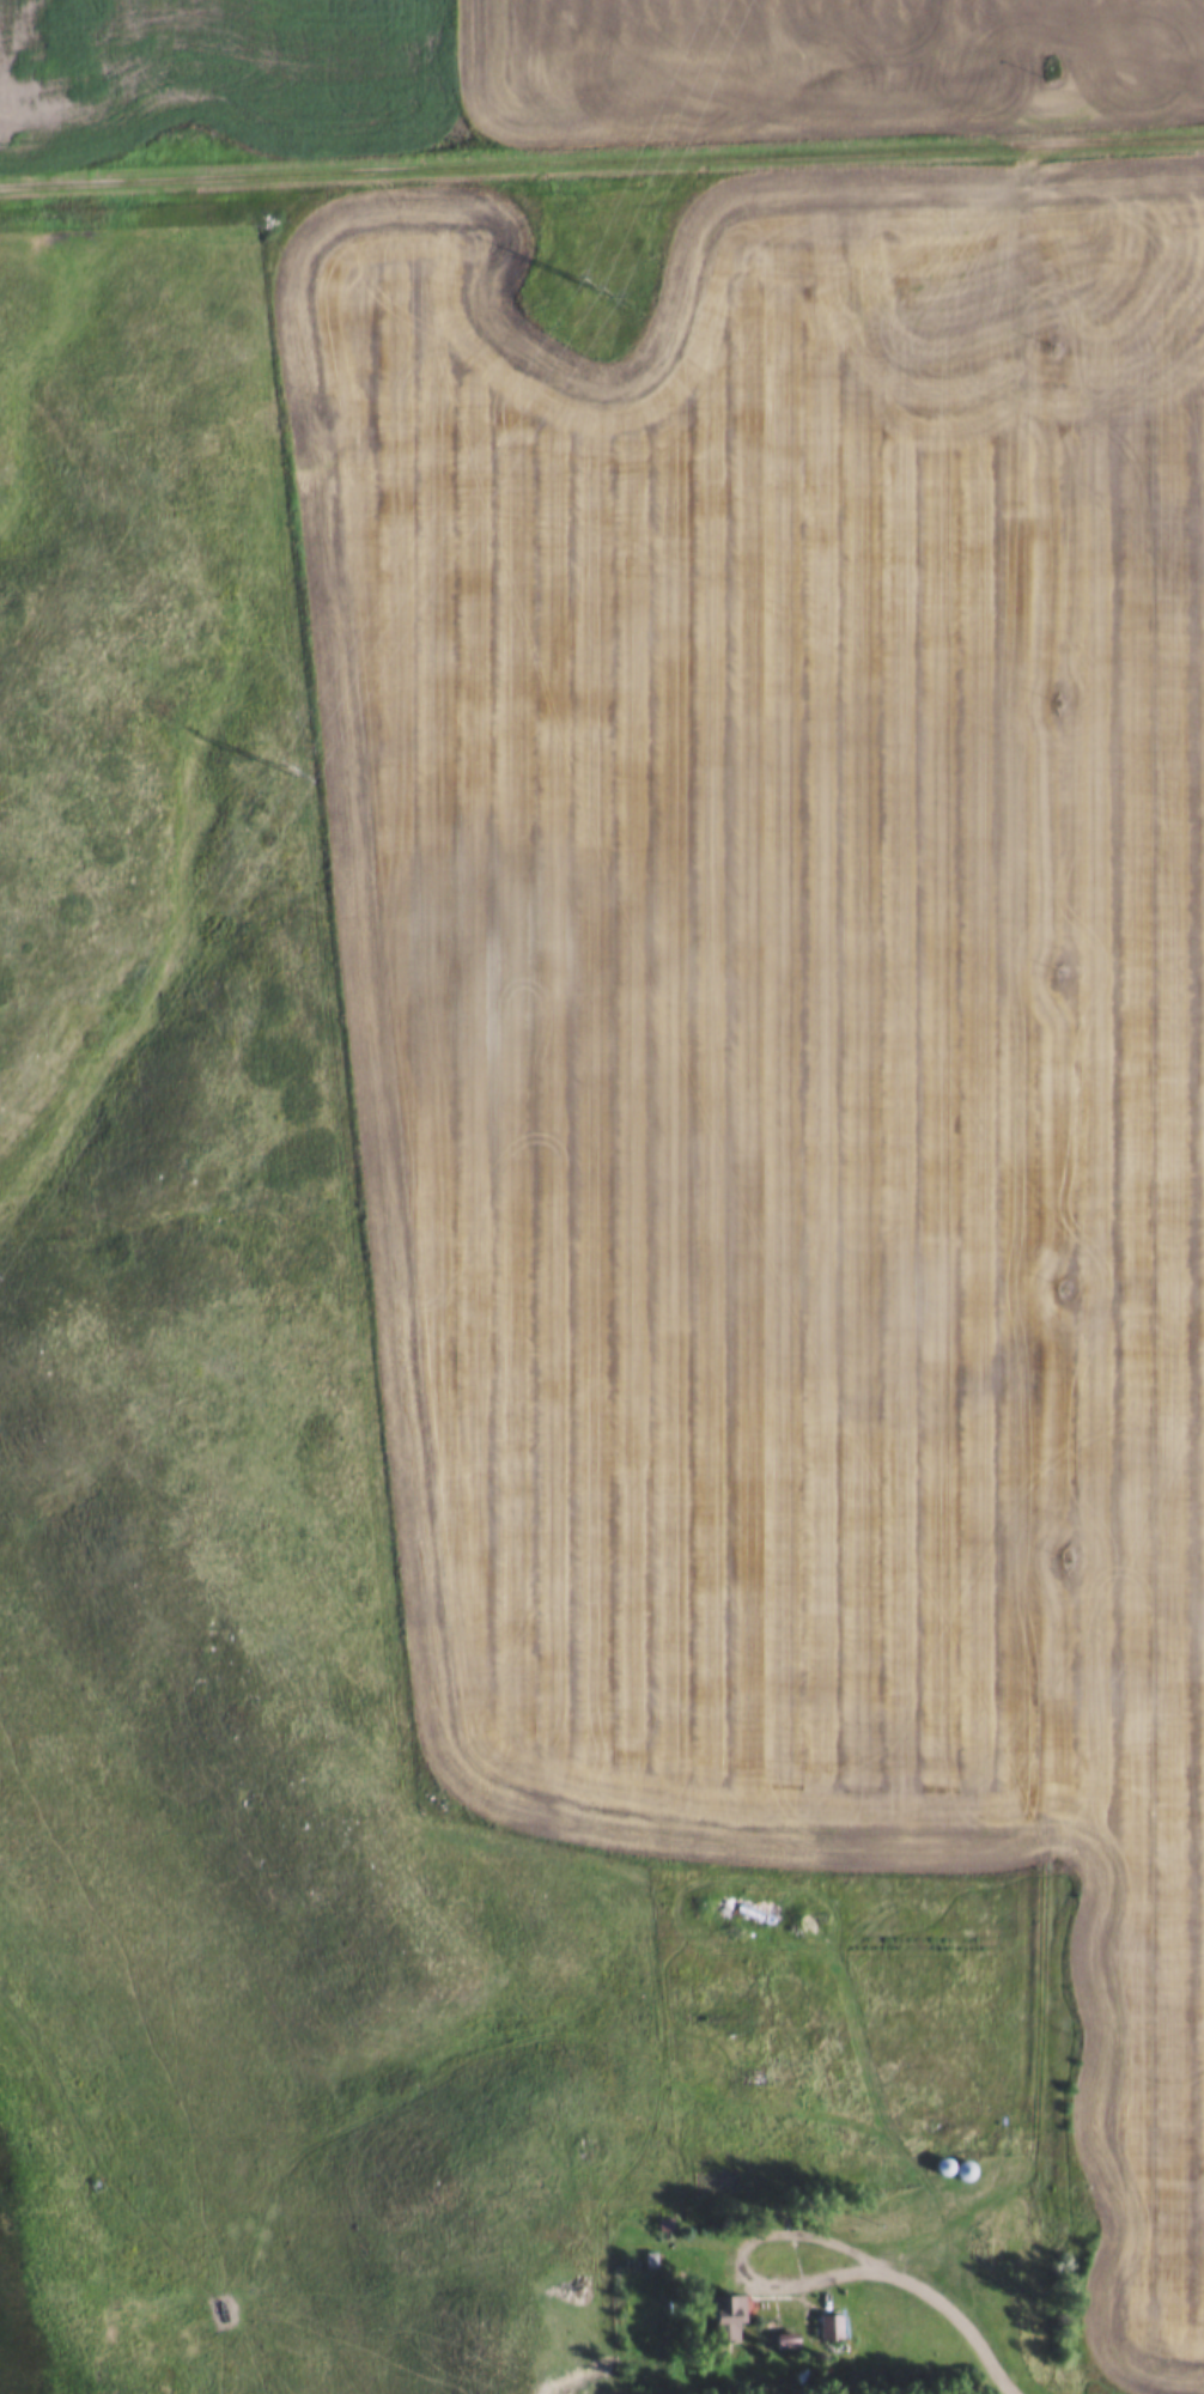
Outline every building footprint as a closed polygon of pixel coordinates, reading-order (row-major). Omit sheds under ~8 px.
[(967,2182),(976,2166),(963,2158),(954,2174),(967,2182)] [(938,2159),(936,2172),(949,2175),(951,2161),(938,2159)] [(715,2295),(715,2342),(739,2342),(739,2320),(746,2320),(746,2295),(715,2295)] [(820,2314),(820,2340),(841,2340),(841,2314),(820,2314)] [(757,2328),(757,2349),(798,2349),(798,2328),(757,2328)]
